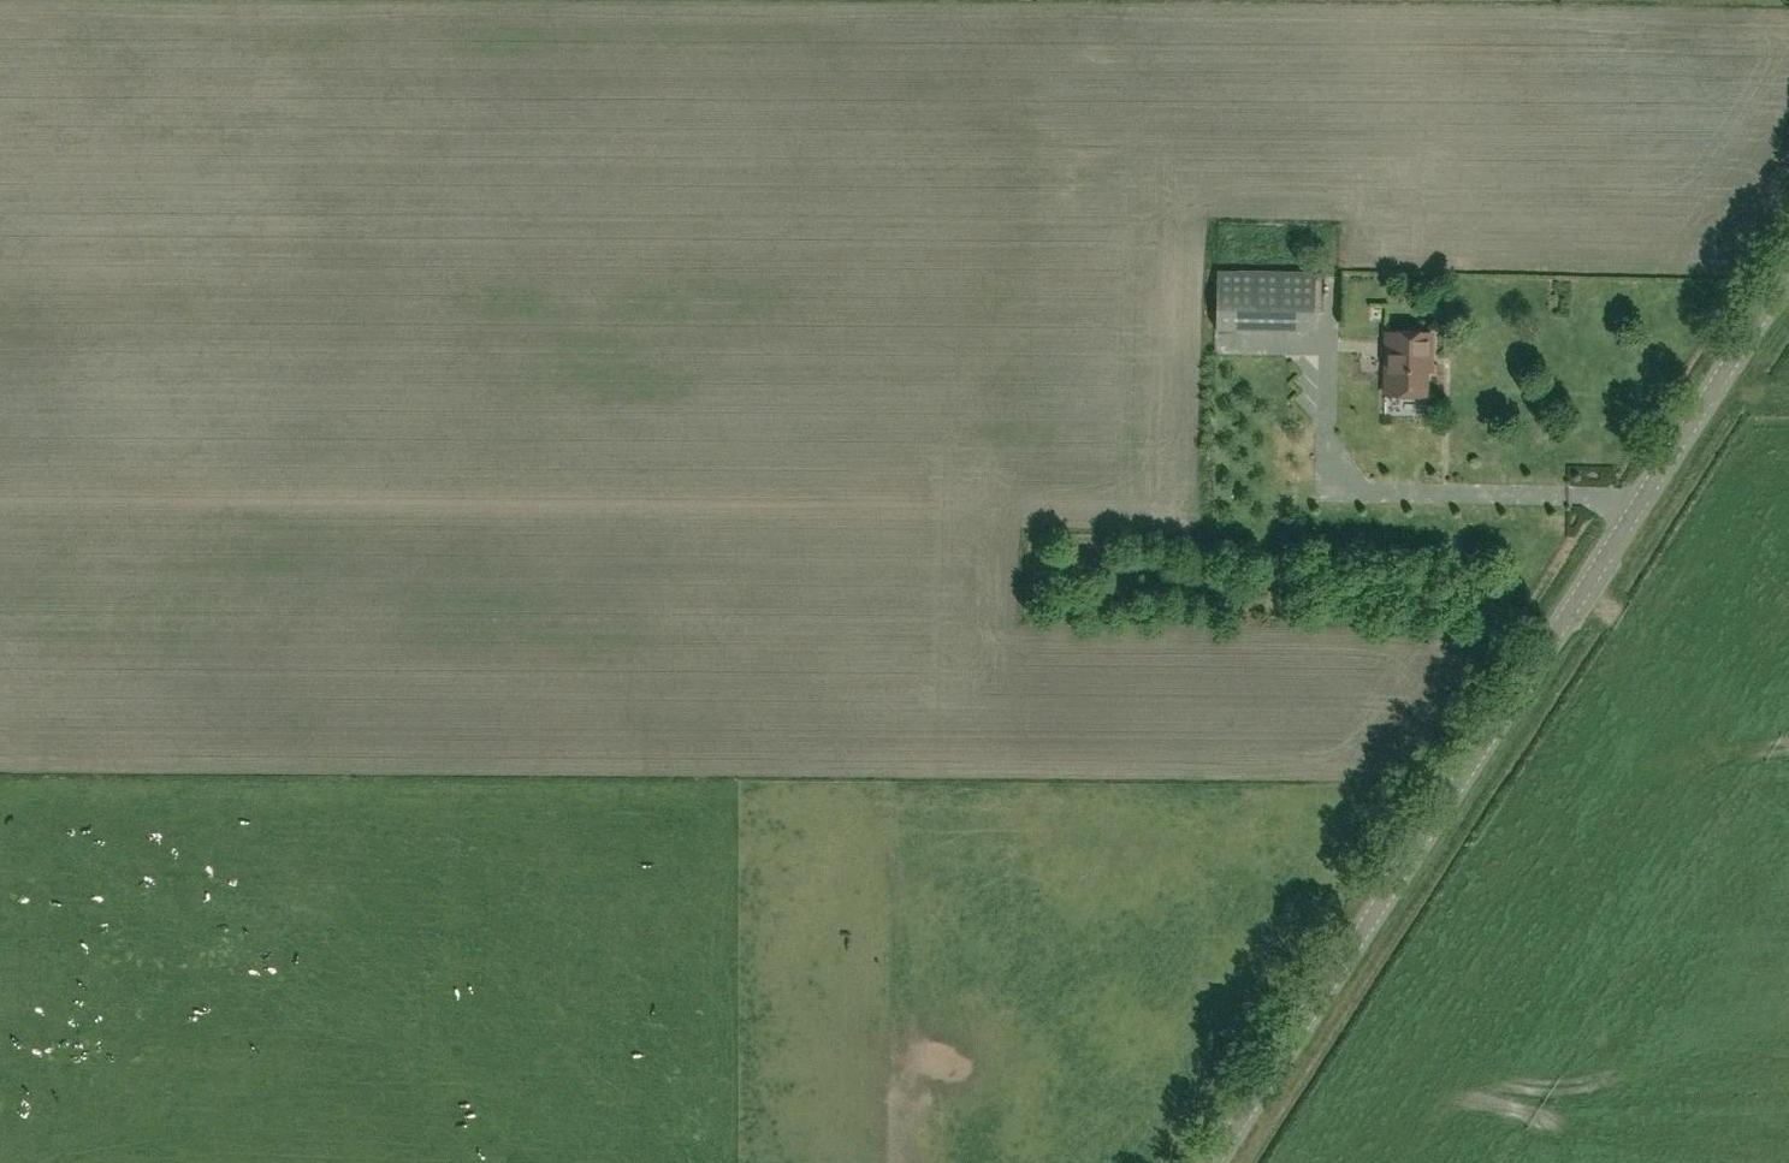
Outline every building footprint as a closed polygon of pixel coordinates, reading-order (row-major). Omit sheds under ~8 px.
[(1217,331),(1315,333),(1316,274),(1218,272),(1217,331)] [(1386,397),(1426,398),(1427,373),(1432,373),(1432,335),(1387,335),(1386,397)]
